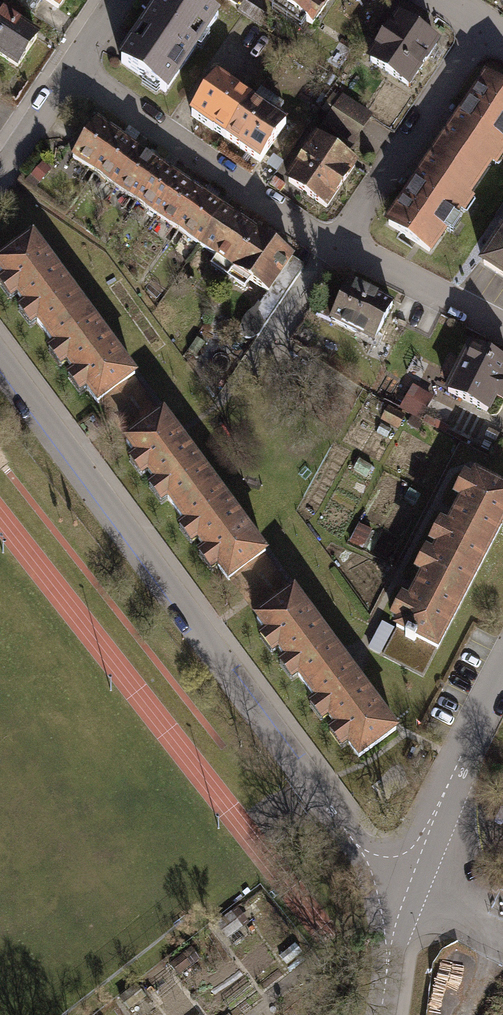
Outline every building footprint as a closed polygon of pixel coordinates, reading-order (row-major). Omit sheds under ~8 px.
[(54,11),(62,0),(38,0),(54,11)] [(187,0),(165,0),(118,69),(165,100),(218,21),(187,0)] [(235,4),(251,15),(257,6),(248,0),(238,0),(235,4)] [(313,31),(333,0),(279,0),(275,6),(313,31)] [(36,35),(0,11),(0,58),(15,67),(36,35)] [(369,67),(408,92),(438,45),(400,20),(369,67)] [(502,144),(502,89),(488,79),(438,152),(479,180),(502,144)] [(192,115),(228,140),(251,107),(215,82),(192,115)] [(367,120),(342,104),(330,124),(354,140),(367,120)] [(228,140),(264,165),(287,132),(251,107),(228,140)] [(71,158),(95,174),(119,139),(95,123),(71,158)] [(95,174),(116,188),(140,153),(119,139),(95,174)] [(288,183),(327,209),(356,165),(318,139),(288,183)] [(430,253),(479,180),(438,152),(390,226),(430,253)] [(116,188),(137,202),(161,167),(140,153),(116,188)] [(137,202),(158,216),(182,181),(161,167),(137,202)] [(158,216),(178,230),(202,195),(182,181),(158,216)] [(178,230),(200,245),(224,210),(202,195),(178,230)] [(224,210),(200,245),(216,256),(211,263),(228,275),(257,233),(224,210)] [(284,270),(293,257),(257,233),(228,275),(245,288),(251,280),(269,292),(259,308),(259,312),(264,321),(264,328),(297,278),(284,270)] [(484,265),(502,278),(502,237),(484,265)] [(0,259),(0,281),(41,336),(79,307),(28,238),(0,259)] [(349,283),(331,320),(375,341),(393,304),(349,283)] [(79,307),(41,336),(92,404),(131,375),(79,307)] [(449,393),(487,412),(496,394),(502,398),(502,360),(473,345),(449,393)] [(436,410),(442,398),(434,393),(427,405),(436,410)] [(417,410),(403,402),(399,409),(413,417),(417,410)] [(158,417),(119,446),(172,516),(211,487),(158,417)] [(471,475),(430,553),(474,576),(502,520),(502,492),(471,475)] [(211,487),(172,516),(224,585),(263,556),(211,487)] [(364,532),(355,528),(349,541),(357,545),(364,532)] [(474,576),(430,553),(390,630),(432,653),(474,576)] [(289,593),(250,622),(302,692),(341,663),(289,593)] [(341,663),(302,692),(356,764),(395,735),(341,663)]
